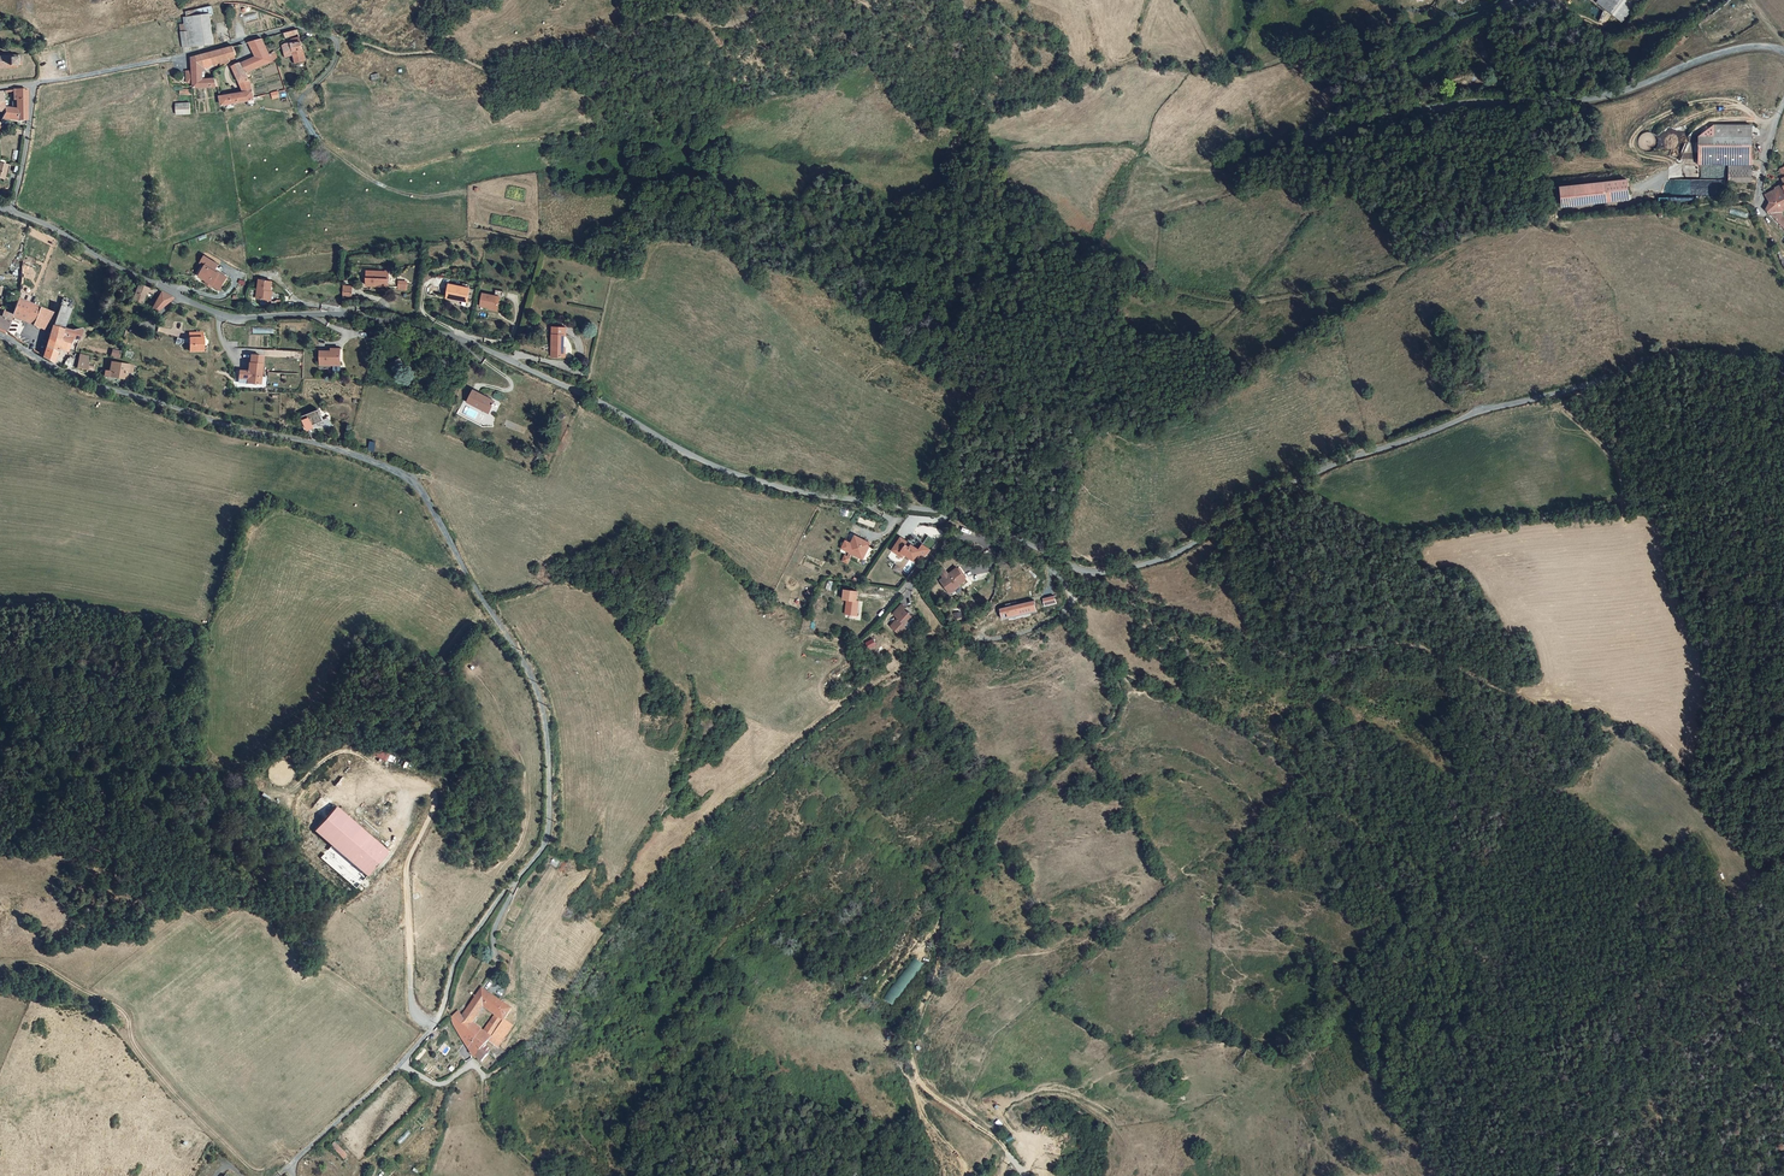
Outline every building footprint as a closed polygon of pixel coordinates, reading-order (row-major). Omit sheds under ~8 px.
[(1624,18),(1638,0),(1598,0),(1624,18)] [(216,15),(216,10),(190,12),(190,17),(187,17),(187,24),(182,24),(183,47),(214,44),(213,16),(216,15)] [(269,53),(263,39),(257,41),(251,42),(257,57),(241,64),(246,72),(273,61),(269,53)] [(306,60),(301,41),(292,44),(294,54),(296,61),(296,63),(306,60)] [(294,54),(292,44),(285,44),(284,44),(287,56),(294,54)] [(238,55),(235,47),(206,55),(192,58),(193,63),(213,59),(214,65),(230,60),(229,59),(235,56),(238,55)] [(18,67),(17,65),(22,65),(22,55),(0,56),(0,68),(18,67)] [(213,59),(193,63),(193,72),(203,72),(214,65),(213,59)] [(246,72),(241,64),(241,63),(232,67),(241,84),(250,80),(246,72)] [(1495,75),(1505,70),(1503,66),(1493,70),(1495,75)] [(194,83),(194,90),(219,87),(217,80),(214,81),(213,79),(203,80),(203,72),(193,72),(194,83)] [(241,84),(243,93),(252,91),(250,80),(241,84)] [(22,119),(27,119),(28,117),(28,110),(27,103),(27,89),(17,89),(14,89),(14,98),(17,98),(17,109),(18,119),(12,120),(13,125),(22,125),(22,119)] [(243,93),(221,97),(223,106),(227,105),(228,110),(235,109),(234,104),(247,101),(248,106),(255,105),(254,98),(252,91),(243,93)] [(189,105),(174,106),(174,117),(189,117),(189,105)] [(18,119),(17,109),(6,110),(6,113),(3,118),(12,120),(18,119)] [(1711,136),(1749,136),(1749,124),(1711,124),(1711,136)] [(1727,164),(1749,164),(1749,136),(1711,136),(1696,136),(1696,165),(1727,164)] [(4,179),(8,165),(0,163),(0,178),(4,179)] [(1749,164),(1727,164),(1727,181),(1749,181),(1749,164)] [(1636,176),(1568,180),(1569,196),(1637,191),(1636,176)] [(1783,184),(1765,193),(1769,201),(1774,199),(1775,202),(1778,200),(1782,210),(1783,210),(1783,186),(1783,184)] [(1769,202),(1767,207),(1766,210),(1783,226),(1783,215),(1769,202)] [(211,281),(210,282),(210,283),(217,288),(225,276),(214,268),(216,264),(218,262),(205,253),(201,259),(208,265),(205,269),(202,267),(198,273),(205,278),(211,281)] [(221,268),(216,264),(214,268),(225,276),(226,274),(220,269),(221,268)] [(367,271),(367,283),(371,283),(371,286),(389,286),(389,273),(380,273),(380,271),(367,271)] [(452,280),(448,296),(468,302),(472,289),(471,289),(464,287),(465,283),(452,280)] [(260,281),(256,300),(269,302),(271,292),(272,283),(260,281)] [(152,295),(154,290),(155,288),(151,287),(150,289),(138,284),(133,301),(142,304),(147,292),(152,295)] [(343,287),(342,300),(351,300),(352,288),(343,287)] [(160,293),(153,309),(158,311),(165,305),(172,299),(160,293)] [(484,295),(481,307),(498,312),(502,299),(484,295)] [(49,320),(52,312),(18,298),(14,308),(36,317),(32,324),(40,327),(44,318),(48,320),(49,320)] [(60,304),(57,314),(50,336),(61,340),(64,327),(70,308),(60,304)] [(14,311),(12,316),(32,324),(36,317),(14,308),(14,311)] [(12,316),(3,312),(0,317),(0,328),(6,330),(12,316)] [(567,325),(553,325),(552,354),(565,355),(566,345),(561,345),(562,340),(564,340),(564,333),(566,333),(567,325)] [(73,330),(64,327),(61,340),(68,342),(69,342),(70,337),(79,340),(83,330),(81,328),(73,330)] [(190,349),(204,349),(204,331),(190,330),(190,349)] [(12,335),(18,340),(20,336),(14,332),(12,335)] [(57,353),(59,347),(61,340),(50,336),(47,349),(57,353)] [(61,340),(59,347),(66,350),(68,342),(61,340)] [(120,358),(121,350),(112,348),(110,356),(120,358)] [(44,356),(54,361),(57,353),(47,349),(44,356)] [(321,350),(321,364),(341,364),(341,352),(332,352),(332,350),(321,350)] [(80,354),(77,367),(89,369),(91,355),(80,354)] [(235,382),(244,382),(255,383),(256,373),(258,373),(258,354),(246,354),(246,362),(245,362),(245,370),(236,370),(235,382)] [(386,364),(390,370),(398,364),(394,358),(386,364)] [(126,378),(129,364),(118,362),(109,361),(108,375),(126,378)] [(483,405),(492,409),(496,400),(485,396),(486,393),(474,389),(468,402),(482,408),(483,405)] [(307,430),(315,428),(314,423),(324,421),(321,409),(303,414),(307,430)] [(368,450),(375,451),(377,441),(370,440),(368,450)] [(846,541),(841,551),(850,556),(852,553),(853,553),(863,558),(870,543),(855,535),(851,543),(846,541)] [(901,537),(892,550),(899,555),(902,551),(905,553),(914,560),(915,559),(920,562),(931,550),(922,544),(919,549),(912,544),(910,547),(906,544),(908,542),(901,537)] [(945,579),(941,582),(949,594),(960,586),(967,581),(958,570),(949,576),(945,570),(940,573),(945,579)] [(960,586),(949,594),(950,595),(961,588),(960,586)] [(849,597),(846,611),(857,613),(860,599),(858,599),(860,590),(846,587),(844,596),(849,597)] [(1054,596),(1043,599),(1044,606),(1056,603),(1054,596)] [(1034,601),(999,609),(1002,620),(1009,618),(1009,621),(1031,616),(1030,613),(1037,612),(1034,601)] [(898,618),(890,626),(900,635),(907,627),(905,625),(912,618),(908,615),(909,613),(904,612),(903,610),(906,607),(902,603),(893,614),(898,618)] [(870,649),(878,644),(873,637),(866,642),(870,649)] [(914,956),(884,997),(895,1005),(925,964),(914,956)] [(471,1025),(473,1021),(484,1005),(492,1011),(495,1007),(486,1002),(491,993),(482,986),(462,1016),(465,1019),(471,1025)] [(505,1020),(506,1019),(513,1009),(491,993),(486,1002),(495,1007),(492,1011),(496,1014),(505,1020)] [(452,1019),(466,1032),(471,1025),(465,1019),(462,1016),(459,1010),(451,1018),(452,1019)] [(500,1028),(505,1020),(496,1014),(492,1021),(500,1028)] [(466,1032),(452,1019),(455,1028),(462,1039),(466,1032)] [(490,1041),(500,1047),(515,1025),(506,1019),(505,1020),(500,1028),(493,1038),(490,1041)] [(471,1025),(466,1032),(462,1039),(464,1042),(465,1041),(470,1049),(469,1050),(481,1061),(492,1051),(486,1045),(490,1041),(493,1038),(485,1031),(473,1021),(471,1025)] [(493,1038),(500,1028),(492,1021),(485,1031),(493,1038)] [(344,1159),(348,1155),(335,1141),(331,1145),(344,1159)]
